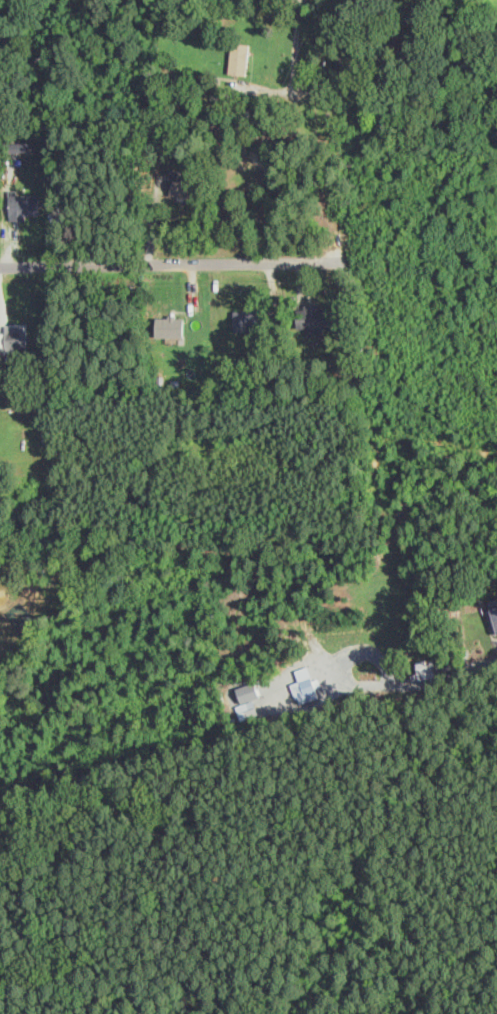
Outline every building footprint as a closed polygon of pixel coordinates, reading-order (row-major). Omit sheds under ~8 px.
[(173,178),(170,192),(193,199),(200,175),(170,167),(168,177),(173,178)] [(27,219),(27,214),(41,213),(41,193),(9,194),(10,219),(27,219)] [(324,333),(324,326),(336,326),(336,307),(318,308),(318,303),(303,303),(303,310),(294,310),(294,326),(306,326),(306,334),(324,333)] [(234,330),(266,329),(265,309),(233,310),(234,330)] [(156,316),(156,336),(186,336),(186,316),(156,316)] [(5,324),(7,358),(16,358),(16,348),(28,348),(27,323),(5,324)] [(496,635),(496,598),(487,600),(495,636),(496,635)] [(436,675),(433,664),(411,670),(414,680),(436,675)] [(298,702),(318,697),(310,665),(296,669),(299,680),(292,682),(298,702)]
